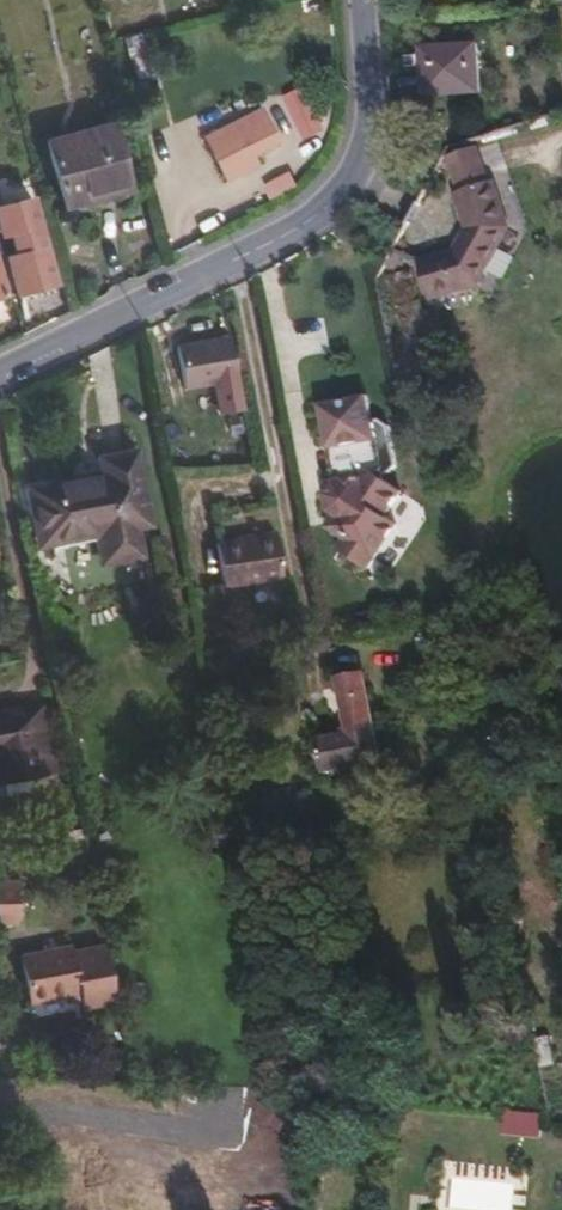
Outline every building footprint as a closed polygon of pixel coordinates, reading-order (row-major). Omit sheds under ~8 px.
[(476,93),(474,46),(419,49),(421,96),(476,93)] [(301,140),(324,130),(305,83),(282,93),(301,140)] [(270,101),(243,114),(259,148),(286,135),(270,101)] [(259,148),(243,114),(210,129),(226,163),(250,152),(259,148)] [(112,116),(47,132),(63,191),(87,185),(89,193),(131,182),(112,116)] [(435,157),(446,189),(482,177),(470,144),(435,157)] [(255,163),(250,152),(226,163),(231,175),(255,163)] [(467,282),(498,218),(482,177),(446,189),(459,225),(450,238),(460,284),(467,282)] [(89,193),(87,185),(63,191),(65,200),(89,193)] [(460,284),(450,238),(447,244),(414,251),(422,291),(460,284)] [(53,278),(43,240),(8,249),(17,287),(53,278)] [(422,291),(414,251),(412,252),(419,292),(422,291)] [(185,387),(237,378),(229,335),(177,344),(185,387)] [(380,480),(379,475),(388,474),(394,468),(387,428),(378,422),(370,422),(365,397),(318,406),(332,484),(324,493),(327,507),(335,512),(329,517),(330,528),(342,535),(334,547),(363,568),(394,523),(382,515),(397,491),(380,480)] [(144,507),(132,435),(96,442),(98,453),(22,467),(33,527),(92,516),(97,547),(132,541),(127,510),(144,507)] [(281,571),(273,528),(216,538),(223,579),(226,581),(281,571)] [(374,756),(359,670),(333,673),(343,730),(311,735),(316,766),(374,756)] [(37,706),(0,712),(0,780),(49,772),(37,706)] [(225,798),(223,785),(206,788),(208,800),(225,798)] [(319,839),(312,803),(287,807),(293,843),(319,839)] [(11,877),(0,877),(0,920),(13,920),(11,877)] [(112,999),(106,968),(100,941),(65,948),(64,941),(14,952),(24,1000),(75,990),(78,1005),(112,999)] [(505,1133),(542,1134),(543,1112),(506,1111),(505,1133)]
